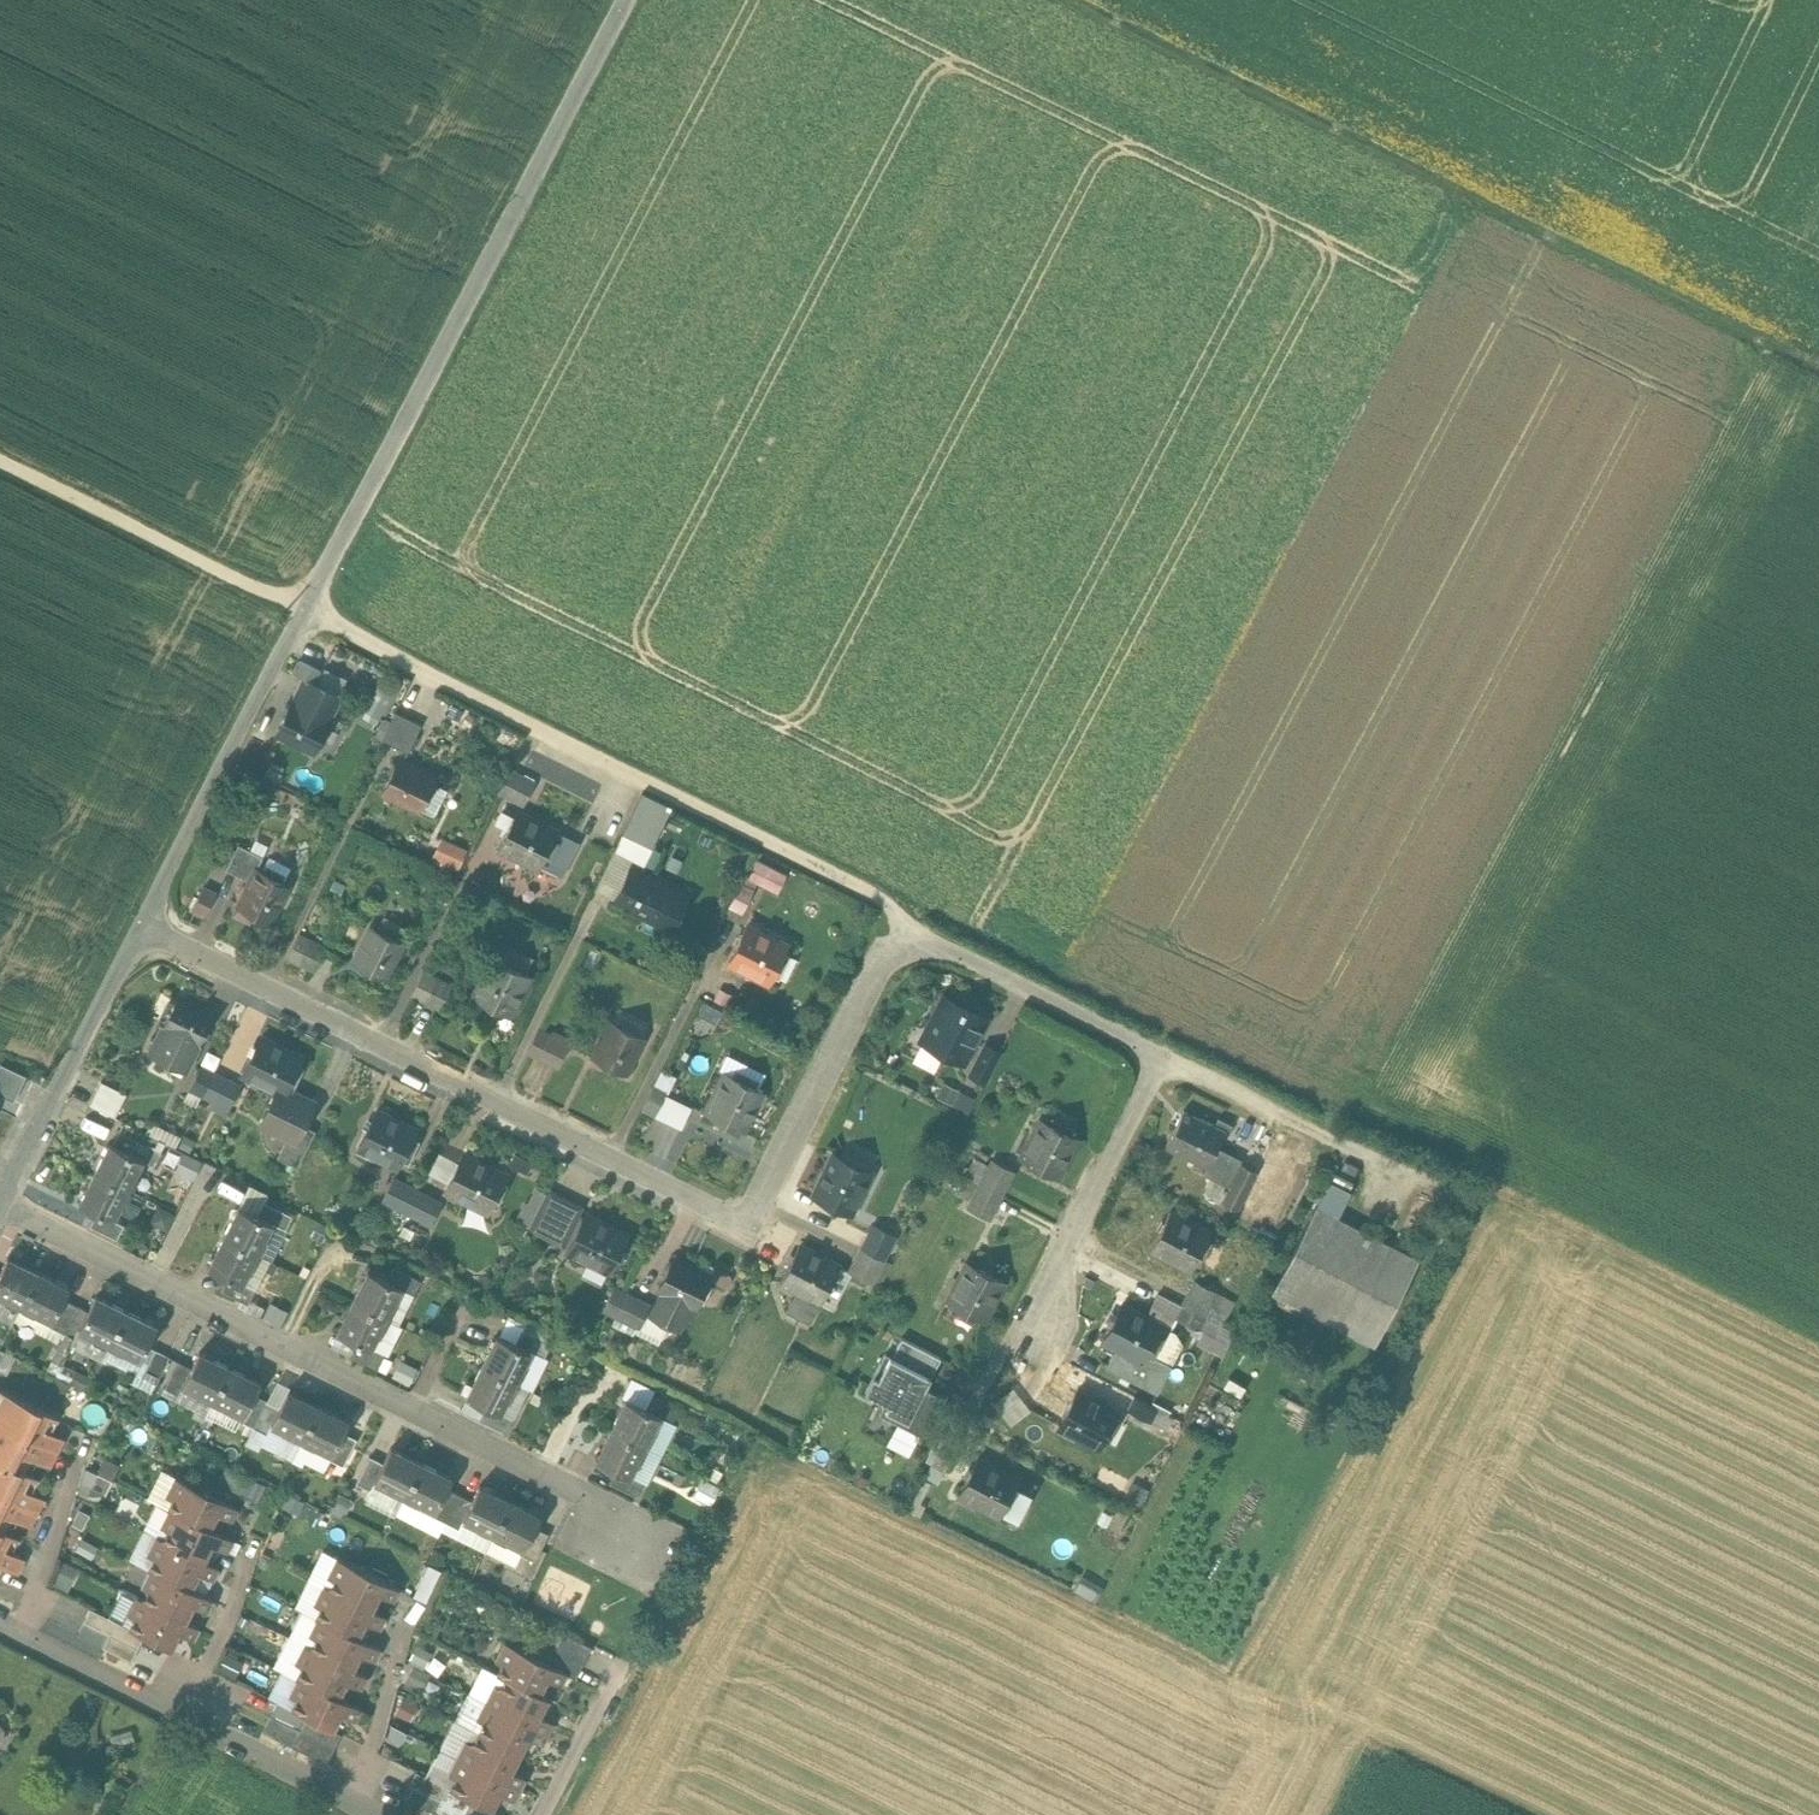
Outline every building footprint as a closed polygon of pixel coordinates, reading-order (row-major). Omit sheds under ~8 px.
[(322,671),(301,660),(294,673),(306,679),(316,684),(322,671)] [(306,679),(295,701),(294,701),(278,733),(314,751),(330,719),(329,718),(340,696),(316,684),(306,679)] [(396,711),(382,740),(407,753),(422,723),(396,711)] [(434,777),(399,761),(385,791),(420,808),(434,777)] [(535,782),(511,770),(501,791),(525,803),(535,782)] [(645,789),(618,848),(648,862),(676,803),(645,789)] [(517,812),(499,848),(538,867),(556,831),(517,812)] [(444,835),(433,857),(460,869),(470,847),(444,835)] [(239,844),(227,870),(251,882),(257,869),(258,869),(264,857),(239,844)] [(269,859),(262,872),(258,869),(257,869),(251,882),(239,905),(271,921),(289,885),(284,882),(290,870),(289,866),(273,858),(269,859)] [(667,886),(631,868),(615,900),(651,918),(667,886)] [(753,891),(740,884),(730,906),(743,912),(753,891)] [(204,888),(193,909),(206,916),(217,894),(204,888)] [(404,941),(372,926),(355,962),(387,977),(404,941)] [(785,946),(745,926),(726,962),(767,983),(785,946)] [(300,937),(290,958),(303,964),(313,943),(300,937)] [(313,943),(303,964),(316,970),(326,949),(313,943)] [(530,975),(494,957),(474,998),(510,1016),(530,975)] [(436,981),(424,975),(414,996),(427,1002),(437,981),(436,981)] [(454,987),(437,978),(436,981),(437,981),(427,1002),(443,1010),(454,987)] [(215,1014),(180,997),(164,1029),(198,1046),(199,1046),(215,1014)] [(945,999),(923,1042),(962,1063),(985,1020),(945,999)] [(644,1037),(612,1021),(594,1057),(627,1073),(626,1072),(644,1037)] [(198,1046),(165,1030),(153,1053),(187,1070),(198,1046)] [(551,1035),(539,1030),(528,1051),(541,1057),(552,1036),(551,1035)] [(571,1040),(553,1031),(551,1035),(552,1036),(541,1057),(558,1066),(571,1040)] [(302,1057),(262,1037),(243,1074),(278,1091),(284,1094),(286,1089),(302,1057)] [(984,1045),(969,1074),(985,1082),(1000,1053),(984,1045)] [(2,1064),(0,1068),(0,1080),(21,1089),(27,1075),(2,1064)] [(214,1074),(202,1068),(192,1089),(204,1095),(214,1074)] [(762,1092),(723,1073),(703,1114),(742,1133),(762,1092)] [(214,1074),(204,1095),(217,1101),(218,1102),(228,1081),(214,1074)] [(0,1080),(0,1095),(15,1102),(21,1089),(0,1080)] [(244,1088),(228,1081),(218,1102),(217,1101),(214,1108),(230,1115),(244,1088)] [(127,1094),(103,1082),(92,1106),(116,1118),(127,1094)] [(667,1095),(653,1088),(643,1110),(657,1117),(667,1095)] [(286,1089),(284,1094),(278,1091),(263,1123),(288,1136),(296,1140),(303,1124),(314,1103),(286,1089)] [(1182,1109),(1163,1147),(1212,1172),(1208,1179),(1226,1188),(1238,1164),(1212,1151),(1226,1123),(1216,1117),(1212,1124),(1182,1109)] [(417,1131),(377,1111),(358,1150),(398,1170),(417,1131)] [(1077,1139),(1041,1121),(1021,1160),(1057,1178),(1077,1139)] [(296,1140),(288,1136),(278,1157),(298,1167),(316,1131),(303,1124),(296,1140)] [(162,1151),(120,1130),(113,1144),(144,1159),(144,1160),(154,1165),(162,1151)] [(113,1144),(110,1142),(95,1173),(129,1190),(144,1160),(144,1159),(113,1144)] [(1270,1144),(1256,1173),(1237,1210),(1277,1230),(1310,1164),(1270,1144)] [(831,1155),(812,1196),(850,1214),(869,1174),(831,1155)] [(505,1176),(465,1156),(447,1193),(487,1213),(505,1176)] [(1014,1172),(993,1162),(981,1185),(1002,1196),(1014,1172)] [(1226,1188),(1219,1201),(1237,1210),(1256,1173),(1238,1164),(1226,1188)] [(129,1190),(95,1173),(80,1204),(97,1213),(114,1221),(114,1220),(129,1190)] [(417,1193),(392,1180),(382,1201),(407,1213),(417,1193)] [(1002,1196),(981,1185),(968,1209),(990,1220),(1002,1196)] [(440,1205),(417,1193),(407,1213),(430,1225),(440,1205)] [(580,1208),(552,1194),(535,1229),(563,1243),(580,1208)] [(293,1216),(264,1201),(258,1215),(273,1223),(273,1224),(286,1230),(293,1216)] [(258,1215),(240,1206),(224,1237),(258,1254),(273,1224),(273,1223),(258,1215)] [(1419,1260),(1317,1207),(1274,1291),(1377,1343),(1419,1260)] [(114,1221),(97,1213),(91,1226),(118,1239),(125,1225),(114,1220),(114,1221)] [(1167,1213),(1149,1248),(1188,1268),(1206,1233),(1167,1213)] [(628,1234),(587,1214),(569,1252),(609,1272),(628,1234)] [(895,1235),(873,1224),(860,1249),(882,1260),(895,1235)] [(258,1254),(224,1237),(209,1268),(229,1278),(243,1285),(243,1284),(258,1254)] [(797,1246),(778,1282),(797,1292),(787,1310),(808,1321),(818,1302),(819,1302),(837,1267),(797,1246)] [(882,1260),(860,1249),(848,1274),(870,1284),(882,1260)] [(8,1257),(0,1273),(0,1294),(23,1305),(39,1272),(8,1257)] [(675,1259),(659,1291),(665,1294),(653,1317),(677,1329),(689,1306),(694,1309),(710,1277),(675,1259)] [(1003,1282),(968,1264),(948,1303),(983,1321),(1003,1282)] [(422,1280),(395,1266),(388,1280),(402,1287),(402,1288),(415,1294),(422,1280)] [(388,1280),(369,1270),(354,1301),(387,1318),(402,1288),(402,1287),(388,1280)] [(39,1272),(23,1305),(52,1321),(54,1321),(64,1299),(70,1287),(39,1272)] [(256,1290),(243,1284),(243,1285),(229,1278),(222,1291),(249,1304),(256,1290)] [(1217,1291),(1196,1280),(1183,1306),(1205,1316),(1217,1291)] [(614,1288),(604,1309),(617,1315),(627,1294),(614,1288)] [(650,1306),(627,1294),(617,1315),(640,1327),(650,1306)] [(127,1311),(96,1295),(89,1311),(80,1329),(81,1329),(111,1344),(127,1311)] [(64,1299),(54,1321),(52,1321),(50,1326),(63,1332),(76,1305),(64,1299)] [(387,1318),(354,1301),(338,1332),(357,1342),(358,1343),(372,1349),(372,1348),(387,1318)] [(1162,1325),(1122,1304),(1104,1341),(1123,1351),(1144,1362),(1148,1353),(1162,1325)] [(76,1305),(63,1332),(76,1339),(81,1329),(80,1329),(89,1311),(76,1305)] [(1205,1316),(1183,1306),(1177,1318),(1198,1329),(1205,1316)] [(158,1326),(127,1311),(111,1344),(142,1359),(158,1326)] [(551,1345),(524,1331),(518,1344),(532,1351),(531,1352),(544,1359),(551,1345)] [(518,1344),(498,1335),(483,1365),(516,1382),(531,1352),(532,1351),(518,1344)] [(358,1343),(357,1342),(351,1355),(378,1369),(385,1354),(372,1348),(372,1349),(358,1343)] [(170,1357),(156,1350),(142,1377),(157,1384),(170,1357)] [(1144,1362),(1123,1351),(1120,1356),(1114,1353),(1107,1367),(1158,1393),(1172,1365),(1148,1353),(1144,1362)] [(231,1367),(200,1352),(192,1368),(183,1386),(184,1386),(214,1401),(231,1367)] [(933,1377),(888,1353),(868,1391),(890,1402),(887,1409),(910,1421),(933,1377)] [(179,1361),(165,1389),(179,1396),(184,1386),(183,1386),(192,1368),(179,1361)] [(516,1382),(483,1365),(468,1397),(487,1406),(501,1413),(501,1412),(516,1382)] [(261,1383),(231,1367),(214,1401),(244,1416),(245,1416),(256,1394),(261,1383)] [(998,1401),(1013,1424),(1033,1410),(1018,1387),(998,1401)] [(1115,1410),(1076,1390),(1057,1426),(1096,1446),(1115,1410)] [(6,1391),(0,1404),(0,1424),(58,1453),(65,1439),(44,1428),(51,1414),(6,1391)] [(319,1406),(288,1391),(281,1407),(272,1424),(273,1425),(303,1439),(319,1406)] [(268,1400),(256,1394),(245,1416),(244,1416),(242,1421),(255,1428),(268,1400)] [(680,1409),(653,1395),(647,1409),(661,1416),(660,1417),(673,1423),(680,1409)] [(1157,1409),(1136,1398),(1129,1411),(1151,1422),(1157,1409)] [(647,1409),(627,1399),(612,1430),(646,1446),(660,1417),(661,1416),(647,1409)] [(281,1407),(268,1400),(255,1428),(268,1434),(273,1425),(272,1424),(281,1407)] [(350,1421),(319,1406),(303,1439),(332,1454),(333,1455),(344,1433),(350,1421)] [(515,1419),(501,1412),(501,1413),(487,1406),(480,1419),(507,1433),(515,1419)] [(0,1424),(0,1459),(23,1470),(30,1456),(51,1467),(58,1453),(0,1424)] [(646,1446),(612,1430),(597,1461),(616,1470),(630,1477),(631,1476),(646,1446)] [(344,1433),(333,1455),(332,1454),(330,1459),(344,1467),(358,1439),(344,1433)] [(945,1440),(934,1462),(946,1469),(958,1447),(945,1440)] [(422,1463),(392,1447),(384,1463),(375,1481),(376,1481),(406,1496),(422,1463)] [(384,1463),(370,1456),(357,1484),(371,1491),(376,1481),(375,1481),(384,1463)] [(0,1459),(0,1494),(38,1513),(45,1500),(24,1489),(31,1475),(23,1470),(0,1459)] [(1018,1478),(979,1459),(961,1495),(1000,1514),(1018,1478)] [(453,1478),(422,1463),(406,1496),(436,1511),(437,1511),(448,1489),(453,1478)] [(85,1488),(111,1492),(114,1473),(88,1469),(85,1488)] [(630,1477),(616,1470),(610,1484),(637,1497),(644,1483),(631,1476),(630,1477)] [(224,1473),(218,1489),(262,1504),(268,1487),(224,1473)] [(238,1508),(177,1477),(167,1495),(174,1498),(169,1508),(171,1509),(210,1529),(218,1513),(232,1520),(238,1508)] [(511,1501),(480,1486),(473,1501),(464,1519),(465,1520),(494,1534),(511,1501)] [(448,1489),(437,1511),(436,1511),(433,1516),(447,1523),(460,1495),(448,1489)] [(0,1494),(0,1529),(3,1531),(10,1517),(31,1527),(38,1513),(0,1494)] [(473,1501),(460,1495),(447,1523),(460,1530),(465,1520),(464,1519),(473,1501)] [(542,1516),(511,1501),(494,1534),(524,1549),(525,1550),(536,1527),(542,1516)] [(210,1529),(171,1509),(162,1527),(169,1530),(163,1540),(205,1561),(213,1544),(227,1551),(233,1540),(210,1529)] [(536,1527),(525,1550),(524,1549),(522,1554),(536,1561),(550,1534),(536,1527)] [(0,1529),(0,1565),(4,1567),(18,1575),(26,1560),(5,1550),(12,1535),(3,1531),(0,1529)] [(163,1540),(157,1537),(149,1555),(155,1558),(150,1569),(152,1570),(191,1589),(199,1572),(213,1579),(219,1568),(205,1561),(163,1540)] [(400,1589),(338,1558),(329,1576),(336,1580),(331,1589),(372,1610),(380,1594),(394,1601),(400,1589)] [(429,1566),(414,1596),(427,1602),(443,1572),(429,1566)] [(191,1589),(152,1570),(143,1587),(149,1590),(144,1601),(185,1622),(194,1605),(208,1611),(213,1601),(191,1589)] [(331,1589),(324,1586),(316,1604),(322,1607),(317,1617),(319,1618),(358,1638),(367,1621),(381,1628),(386,1617),(372,1610),(331,1589)] [(144,1601),(138,1598),(129,1615),(135,1618),(130,1629),(145,1636),(171,1649),(180,1633),(194,1640),(199,1629),(185,1622),(144,1601)] [(117,1622),(90,1609),(84,1622),(110,1635),(117,1622)] [(358,1638),(319,1618),(310,1636),(317,1639),(311,1649),(353,1670),(361,1653),(375,1660),(381,1649),(358,1638)] [(110,1635),(84,1622),(78,1635),(104,1648),(110,1635)] [(130,1629),(117,1622),(110,1635),(138,1649),(145,1636),(130,1629)] [(593,1647),(564,1633),(556,1651),(555,1652),(583,1666),(593,1647)] [(110,1635),(104,1648),(132,1662),(138,1649),(110,1635)] [(539,1658),(506,1642),(497,1660),(503,1663),(499,1673),(507,1677),(540,1694),(548,1677),(562,1684),(567,1674),(568,1673),(539,1658)] [(311,1649),(305,1646),(296,1664),(303,1667),(297,1678),(299,1679),(339,1698),(347,1681),(361,1688),(367,1677),(353,1670),(311,1649)] [(583,1666),(555,1652),(556,1651),(545,1646),(539,1658),(568,1673),(567,1674),(577,1679),(583,1666)] [(540,1694),(507,1677),(502,1688),(496,1685),(487,1702),(549,1733),(554,1722),(539,1715),(549,1698),(540,1694)] [(339,1698),(299,1679),(291,1696),(297,1699),(292,1710),(308,1718),(333,1731),(342,1714),(356,1721),(361,1710),(339,1698)] [(549,1733),(487,1702),(478,1720),(485,1723),(479,1733),(520,1754),(529,1737),(543,1744),(549,1733)] [(292,1710),(278,1703),(272,1716),(302,1731),(308,1718),(292,1710)] [(302,1731),(272,1716),(264,1732),(293,1747),(302,1731)] [(333,1731),(308,1718),(302,1731),(336,1748),(342,1735),(333,1731)] [(336,1748),(302,1731),(293,1747),(327,1764),(336,1748)] [(520,1754),(479,1733),(474,1744),(467,1741),(459,1758),(520,1789),(526,1778),(512,1771),(520,1754)] [(520,1789),(459,1758),(450,1776),(456,1779),(451,1789),(472,1800),(492,1810),(501,1793),(515,1800),(520,1789)] [(447,1787),(417,1772),(410,1785),(414,1788),(414,1787),(440,1800),(441,1800),(447,1788),(447,1787)] [(440,1800),(414,1787),(414,1788),(408,1801),(434,1813),(440,1800)] [(451,1789),(447,1788),(441,1800),(466,1812),(472,1800),(451,1789)] [(441,1800),(434,1813),(439,1814),(465,1814),(466,1812),(441,1800)]
